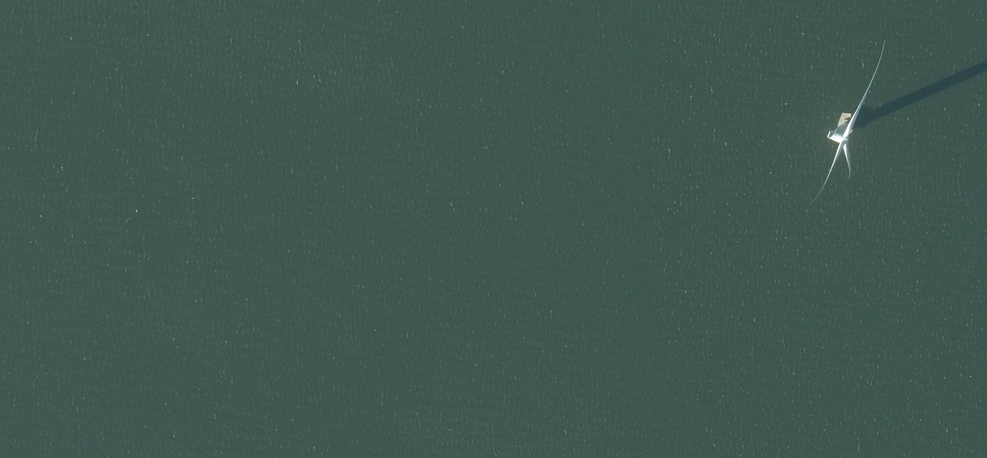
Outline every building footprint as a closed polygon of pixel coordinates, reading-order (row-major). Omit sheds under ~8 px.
[(844,125),(843,128),(843,130),(845,132),(847,133),(849,133),(851,131),(853,129),(853,127),(852,125),(850,123),(848,123),(845,123),(844,125)]
